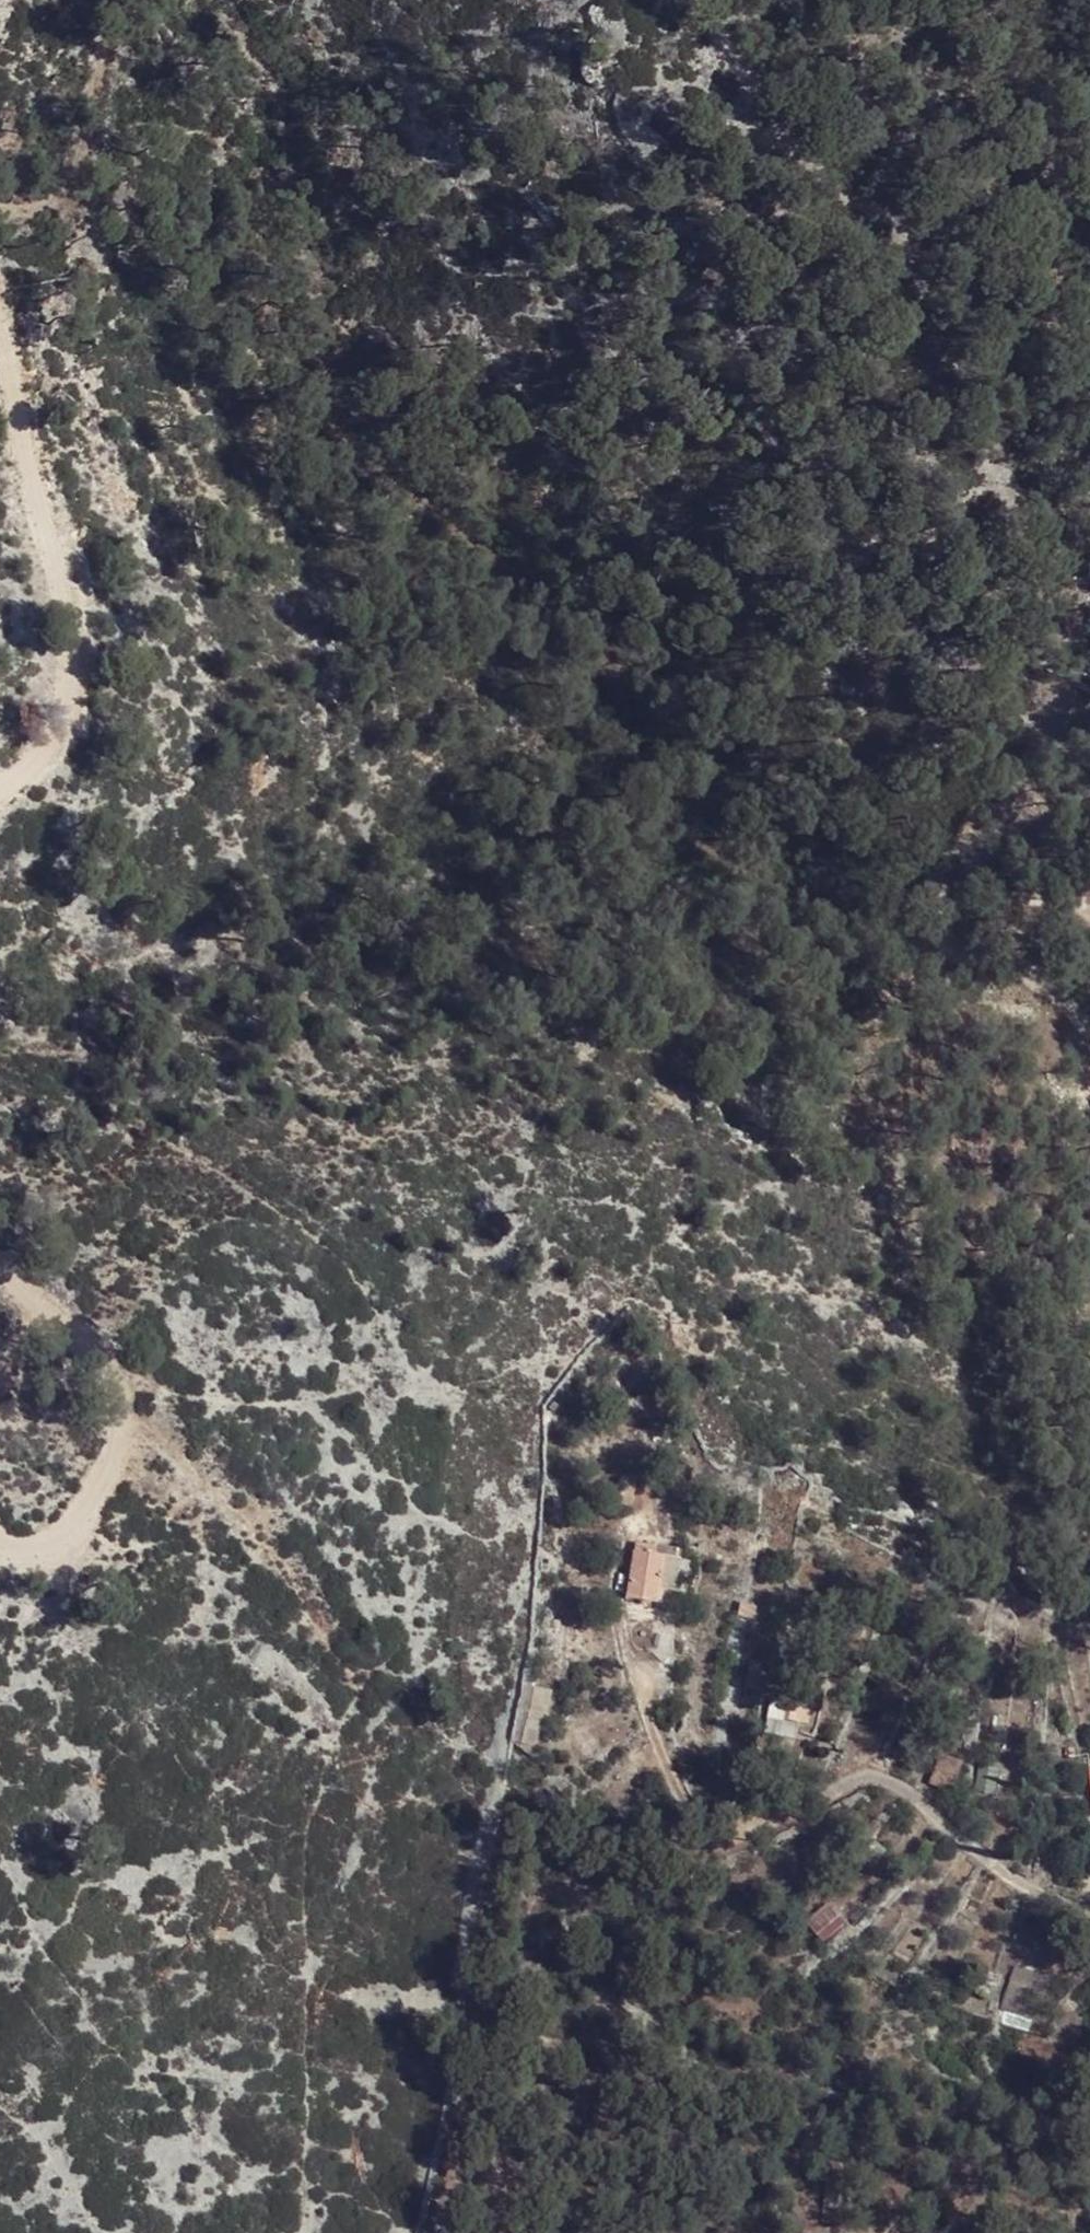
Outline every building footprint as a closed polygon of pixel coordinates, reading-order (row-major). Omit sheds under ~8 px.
[(669,1579),(676,1552),(630,1543),(621,1590),(652,1596),(658,1577),(669,1579)] [(510,1738),(536,1745),(551,1688),(524,1681),(510,1738)] [(779,1712),(782,1685),(766,1683),(760,1723),(791,1729),(793,1715),(779,1712)] [(940,1750),(927,1781),(949,1790),(961,1759),(940,1750)] [(1013,1965),(993,2022),(1027,2033),(1046,1976),(1013,1965)]
